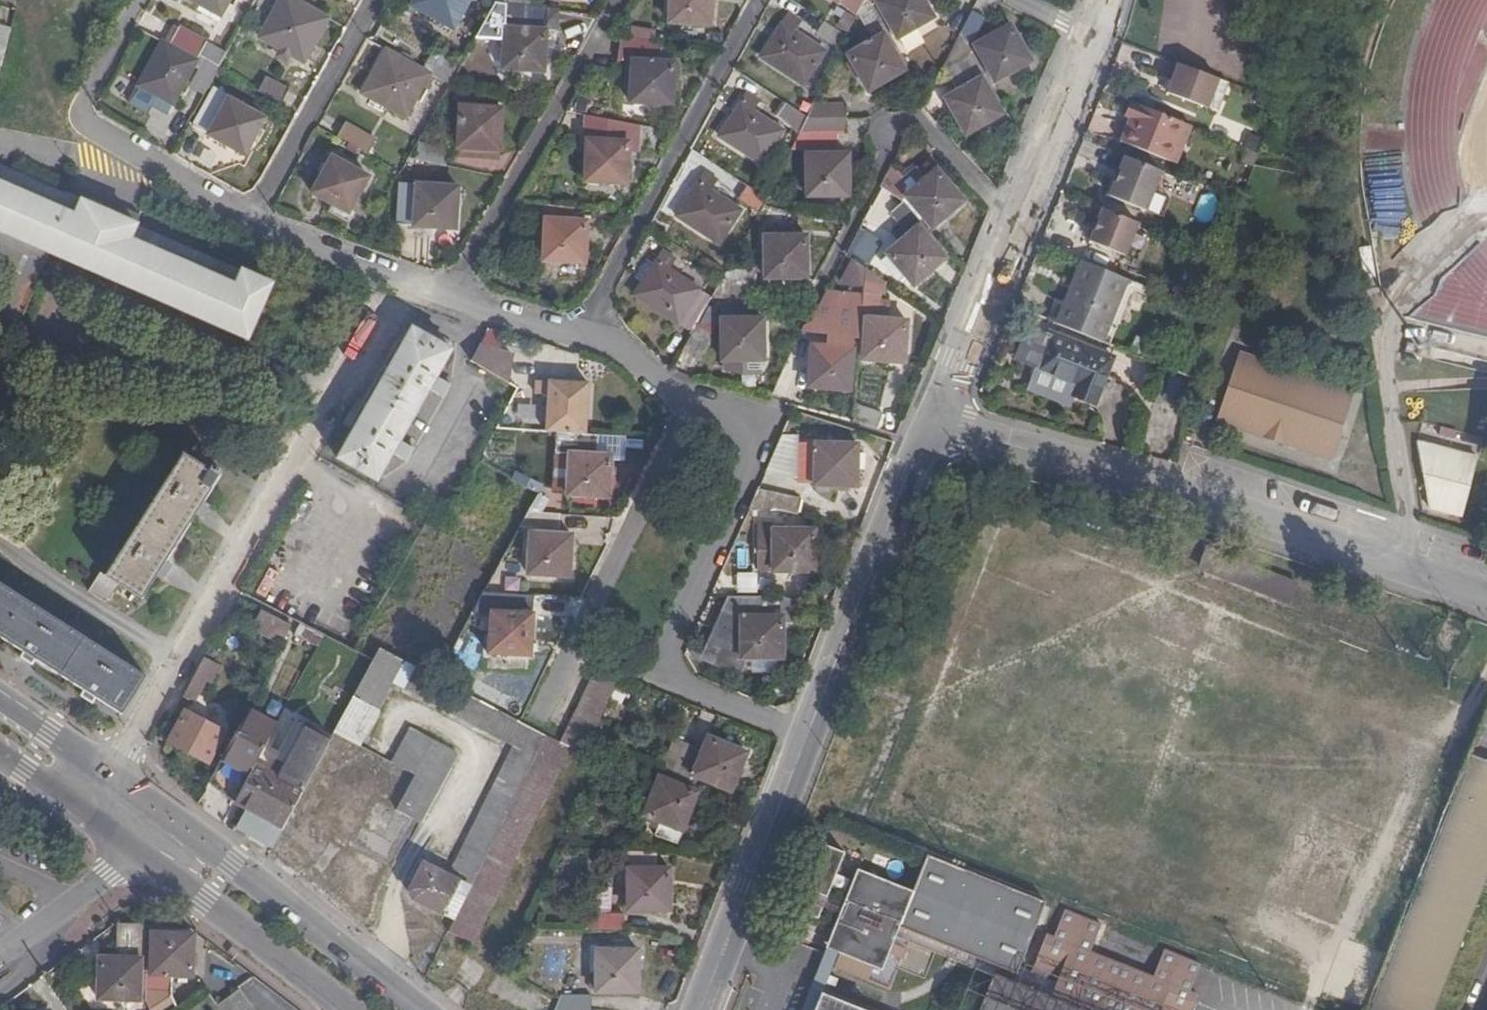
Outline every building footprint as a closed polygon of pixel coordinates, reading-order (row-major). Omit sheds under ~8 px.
[(221,16),(230,0),(194,0),(221,16)] [(328,18),(295,0),(281,0),(261,38),(305,61),(328,18)] [(410,5),(454,30),(471,0),(413,0),(410,5)] [(495,3),(529,8),(530,0),(496,0),(495,3)] [(670,23),(711,25),(712,0),(671,0),(670,23)] [(865,0),(835,0),(856,15),(858,13),(865,0)] [(869,91),(910,66),(884,28),(865,0),(858,13),(874,40),(849,55),(869,91)] [(865,0),(884,28),(890,25),(897,38),(932,17),(922,0),(865,0)] [(555,30),(556,12),(529,8),(495,3),(480,28),(506,29),(503,68),(544,71),(546,29),(555,30)] [(960,34),(965,41),(969,41),(974,38),(984,18),(972,10),(960,34)] [(855,17),(844,11),(836,26),(846,32),(855,17)] [(799,22),(789,14),(761,56),(802,83),(824,52),(793,31),(799,22)] [(844,36),(820,20),(813,31),(838,48),(844,36)] [(1011,24),(974,46),(994,82),(1030,61),(1021,44),(1016,36),(1011,24)] [(2,66),(12,27),(0,25),(0,65),(2,66)] [(202,56),(220,66),(227,53),(208,40),(181,26),(171,45),(199,60),(202,56)] [(630,28),(628,37),(653,41),(654,31),(630,28)] [(159,39),(148,33),(144,42),(155,48),(159,39)] [(1021,33),(1016,36),(1021,44),(1025,42),(1021,33)] [(965,134),(1005,111),(965,41),(960,34),(943,67),(957,92),(945,98),(965,134)] [(628,37),(618,36),(617,60),(632,61),(631,100),(673,104),(676,61),(657,60),(658,41),(653,41),(628,37)] [(171,45),(164,42),(139,85),(174,105),(195,67),(199,60),(171,45)] [(459,66),(451,81),(470,84),(486,54),(471,46),(459,66)] [(405,117),(429,74),(422,70),(386,50),(362,93),(405,117)] [(450,85),(451,81),(459,66),(432,52),(422,70),(429,74),(450,85)] [(202,56),(199,60),(195,67),(199,69),(200,70),(195,79),(197,80),(192,89),(204,96),(218,71),(220,66),(202,56)] [(1200,69),(1176,61),(1166,91),(1208,107),(1218,76),(1200,69)] [(932,67),(927,76),(936,81),(940,72),(932,67)] [(200,70),(199,69),(189,88),(192,89),(197,80),(195,79),(200,70)] [(246,87),(279,105),(289,89),(255,70),(246,87)] [(1218,110),(1227,79),(1218,76),(1208,107),(1218,110)] [(174,105),(139,85),(134,96),(168,115),(174,105)] [(214,90),(195,125),(244,154),(264,118),(214,90)] [(807,116),(812,104),(813,101),(797,91),(788,105),(807,116)] [(758,101),(748,94),(719,137),(761,164),(783,132),(751,111),(758,101)] [(1185,121),(1134,102),(1128,118),(1133,120),(1123,144),(1169,161),(1185,121)] [(788,105),(786,103),(777,115),(800,129),(807,116),(788,105)] [(807,116),(846,117),(846,104),(812,104),(807,116)] [(458,147),(500,150),(502,109),(459,108),(458,147)] [(589,116),(568,112),(567,139),(587,143),(589,116)] [(639,143),(640,125),(589,116),(587,143),(586,180),(627,183),(629,143),(639,143)] [(846,117),(807,116),(800,129),(798,134),(792,148),(839,149),(839,135),(846,135),(846,117)] [(1194,125),(1185,121),(1169,161),(1178,165),(1194,125)] [(337,138),(368,155),(376,139),(346,122),(337,138)] [(657,129),(640,125),(639,143),(639,151),(653,154),(657,129)] [(500,159),(500,150),(458,147),(458,156),(500,159)] [(1165,170),(1115,151),(1109,167),(1113,169),(1104,193),(1150,211),(1165,170)] [(848,155),(806,155),(807,195),(849,195),(848,155)] [(332,157),(312,192),(348,212),(368,178),(332,157)] [(893,165),(881,187),(890,192),(902,200),(907,196),(932,227),(963,201),(936,170),(925,179),(917,169),(905,179),(893,165)] [(80,200),(66,194),(61,192),(33,180),(0,167),(0,230),(247,340),(272,284),(240,270),(239,271),(139,228),(139,225),(137,224),(80,200)] [(1165,170),(1150,211),(1159,214),(1174,174),(1165,170)] [(716,181),(705,173),(677,214),(719,243),(740,211),(709,190),(716,181)] [(403,184),(398,184),(396,224),(455,228),(458,188),(443,187),(444,179),(404,177),(403,184)] [(70,185),(66,194),(80,200),(137,224),(141,214),(70,185)] [(760,212),(764,206),(767,198),(748,186),(740,198),(760,212)] [(1211,221),(1214,195),(1199,193),(1196,219),(1211,221)] [(919,227),(923,224),(904,202),(891,214),(903,227),(893,235),(899,244),(887,254),(914,285),(944,259),(919,227)] [(1138,222),(1098,206),(1081,250),(1121,266),(1138,222)] [(575,220),(575,209),(545,207),(545,219),(538,218),(537,242),(544,242),(543,260),(586,263),(588,221),(575,220)] [(806,236),(765,236),(765,278),(807,277),(806,236)] [(707,307),(712,298),(667,268),(673,259),(665,253),(637,295),(693,331),(695,329),(699,322),(707,307)] [(843,287),(856,262),(845,255),(825,292),(832,294),(836,286),(843,287)] [(1056,324),(1103,342),(1128,279),(1081,261),(1072,283),(1077,286),(1070,302),(1066,301),(1063,304),(1056,324)] [(872,281),(864,280),(863,296),(862,300),(870,301),(872,281)] [(1077,286),(1072,283),(1066,301),(1070,302),(1077,286)] [(862,300),(863,296),(843,287),(836,286),(832,294),(825,292),(809,323),(804,327),(802,327),(796,342),(812,347),(828,347),(831,318),(860,320),(862,300)] [(1055,299),(1047,319),(1056,324),(1063,304),(1055,299)] [(716,308),(707,307),(699,322),(716,322),(716,308)] [(748,308),(721,308),(723,360),(765,360),(763,319),(749,319),(748,308)] [(887,310),(865,308),(861,358),(904,362),(907,321),(887,320),(887,310)] [(853,349),(859,349),(860,320),(831,318),(828,347),(812,347),(809,386),(850,390),(853,349)] [(452,350),(412,327),(339,457),(377,479),(392,454),(405,461),(413,448),(400,440),(429,389),(442,396),(450,384),(436,377),(452,350)] [(695,329),(693,331),(682,351),(700,361),(710,345),(709,337),(695,329)] [(1070,395),(1093,405),(1111,360),(1052,334),(1037,371),(1073,387),(1070,395)] [(513,359),(478,346),(470,360),(509,382),(513,359)] [(1217,420),(1331,459),(1356,390),(1241,350),(1217,420)] [(549,394),(546,433),(582,435),(586,383),(535,380),(534,393),(549,394)] [(549,394),(534,393),(531,432),(546,433),(549,394)] [(854,421),(878,428),(882,414),(854,404),(854,421)] [(1458,436),(1441,432),(1440,440),(1456,444),(1458,436)] [(797,436),(782,436),(766,472),(798,479),(797,443),(797,436)] [(593,439),(563,438),(562,452),(570,452),(566,492),(566,495),(609,497),(611,455),(593,455),(593,439)] [(857,444),(797,443),(798,479),(798,482),(814,482),(814,486),(856,487),(857,444)] [(1425,480),(1433,514),(1441,516),(1455,519),(1467,521),(1479,462),(1417,449),(1424,480),(1425,480)] [(570,452),(562,452),(559,492),(566,492),(570,452)] [(118,584),(142,600),(159,571),(166,575),(174,563),(168,558),(198,511),(205,516),(212,508),(204,502),(220,479),(219,477),(221,473),(215,468),(212,472),(184,455),(109,572),(102,569),(100,572),(118,584)] [(758,491),(749,511),(785,511),(798,514),(802,499),(777,492),(777,493),(758,491)] [(559,514),(529,511),(521,527),(558,529),(559,514)] [(773,525),(758,526),(758,569),(774,569),(774,571),(815,571),(815,530),(773,529),(773,525)] [(572,534),(530,532),(528,573),(569,576),(572,534)] [(1298,584),(1206,547),(1195,570),(1288,607),(1298,584)] [(118,584),(100,572),(88,589),(107,602),(118,584)] [(757,573),(737,574),(738,594),(758,593),(757,573)] [(147,676),(0,583),(0,637),(120,714),(147,676)] [(136,597),(122,588),(118,593),(133,603),(136,597)] [(782,595),(730,597),(705,656),(738,671),(745,657),(783,656),(783,621),(802,621),(802,603),(782,595)] [(293,627),(261,611),(251,629),(284,645),(293,627)] [(534,613),(491,611),(489,652),(531,654),(534,613)] [(325,635),(301,622),(293,636),(318,648),(325,635)] [(354,698),(335,732),(359,745),(377,711),(375,710),(390,682),(513,747),(449,874),(425,862),(410,890),(413,897),(453,918),(480,865),(546,734),(522,721),(438,678),(381,647),(374,660),(369,670),(354,698)] [(203,658),(181,697),(190,703),(203,680),(211,685),(221,668),(213,663),(203,658)] [(595,671),(561,742),(572,748),(583,753),(619,682),(595,671)] [(209,783),(235,801),(253,769),(267,742),(278,722),(250,706),(209,783)] [(186,710),(169,742),(208,763),(225,731),(186,710)] [(248,807),(283,826),(331,740),(296,720),(275,757),(286,764),(277,782),(253,769),(235,801),(248,807)] [(410,728),(392,761),(415,774),(404,797),(398,807),(422,819),(458,753),(410,728)] [(561,742),(546,734),(480,865),(507,878),(572,748),(561,742)] [(673,774),(690,781),(692,776),(731,791),(746,753),(709,736),(703,749),(687,743),(673,774)] [(673,774),(687,743),(673,737),(659,768),(664,770),(673,774)] [(267,742),(253,769),(277,782),(286,764),(275,757),(280,749),(267,742)] [(1486,765),(1486,764),(1471,758),(1368,1009),(1387,1009),(1486,765)] [(1486,874),(1486,765),(1387,1009),(1433,1009),(1486,874)] [(673,774),(664,770),(662,776),(661,776),(645,814),(659,820),(654,834),(676,844),(682,830),(698,792),(696,791),(699,784),(690,781),(673,774)] [(340,780),(317,823),(387,861),(410,817),(397,810),(398,807),(404,797),(386,787),(379,800),(340,780)] [(238,825),(274,844),(283,826),(248,807),(238,825)] [(1192,999),(1185,997),(1195,970),(1158,955),(1142,994),(1081,971),(1096,931),(1060,916),(1049,942),(1040,938),(1024,979),(1014,975),(1040,909),(924,862),(909,898),(853,875),(841,904),(827,898),(844,854),(817,844),(801,887),(808,891),(804,900),(796,897),(790,913),(817,924),(823,908),(837,914),(831,929),(845,935),(839,948),(828,974),(886,998),(907,943),(1005,982),(994,1009),(1187,1009),(1192,999)] [(628,849),(618,848),(618,869),(628,869),(628,849)] [(654,868),(654,852),(628,849),(628,869),(628,910),(670,909),(670,868),(654,868)] [(351,875),(352,870),(351,865),(350,861),(347,857),(343,855),(338,853),(333,853),(329,855),(325,857),(322,861),(320,865),(319,870),(320,874),(321,879),(325,882),(328,885),(333,886),(338,886),(342,885),(346,882),(349,879),(351,875)] [(453,918),(448,929),(473,945),(507,878),(480,865),(453,918)] [(384,899),(385,894),(384,889),(381,884),(377,880),(372,878),(367,878),(362,879),(357,882),(354,886),(352,891),(352,897),(354,902),(357,906),(361,909),(367,910),(372,910),(377,908),(381,904),(384,899)] [(601,908),(601,913),(611,913),(612,888),(597,888),(597,908),(601,908)] [(584,930),(624,932),(624,913),(611,913),(601,913),(585,913),(584,930)] [(826,943),(839,948),(845,935),(831,929),(826,943)] [(148,1009),(173,1009),(177,1008),(172,999),(174,976),(192,977),(194,935),(151,934),(151,975),(144,975),(144,1002),(148,1009)] [(144,975),(145,935),(129,935),(129,944),(117,944),(116,960),(100,959),(98,1001),(139,1002),(140,975),(144,975)] [(638,950),(597,950),(598,991),(638,991),(638,950)] [(817,991),(809,1009),(864,1009),(817,991)] [(241,992),(218,1008),(220,1009),(254,1009),(241,992)] [(590,995),(561,995),(559,999),(555,1009),(591,1009),(590,995)]
